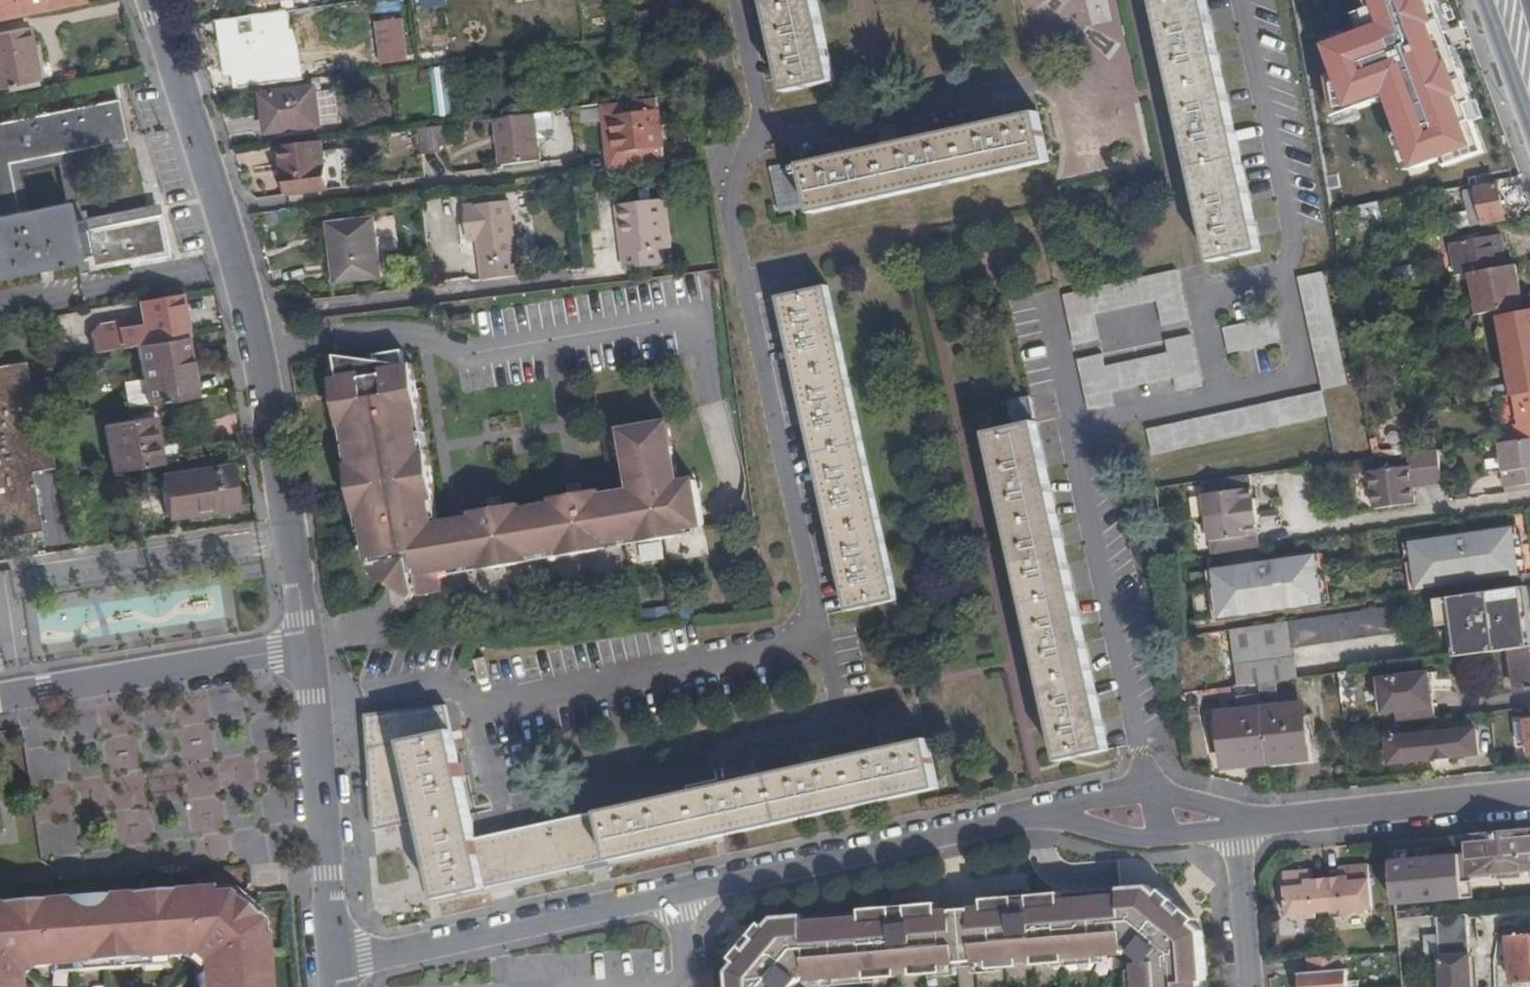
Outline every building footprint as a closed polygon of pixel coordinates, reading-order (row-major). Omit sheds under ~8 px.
[(79,5),(78,0),(0,0),(0,21),(79,5)] [(819,0),(769,0),(790,90),(837,80),(819,0)] [(1208,0),(1159,0),(1216,259),(1263,249),(1208,0)] [(1488,148),(1449,0),(1368,0),(1371,12),(1361,15),(1365,30),(1328,39),(1338,75),(1330,77),(1340,117),(1398,101),(1415,167),(1488,148)] [(326,5),(298,9),(300,22),(313,20),(327,17),(326,5)] [(298,9),(266,13),(268,26),(300,22),(298,9)] [(408,48),(403,17),(375,21),(380,52),(408,48)] [(304,47),(300,22),(268,26),(272,58),(304,53),(304,47)] [(0,34),(0,89),(37,82),(25,29),(0,34)] [(408,48),(380,52),(382,65),(410,60),(408,48)] [(453,114),(448,68),(432,70),(431,69),(421,70),(422,77),(432,75),(437,115),(453,114)] [(316,87),(315,78),(261,85),(262,94),(316,87)] [(317,93),(316,87),(262,94),(267,132),(320,125),(317,93)] [(317,93),(320,125),(340,123),(336,90),(317,93)] [(127,97),(118,99),(127,137),(136,135),(127,97)] [(666,162),(657,98),(602,105),(604,124),(615,123),(620,167),(666,162)] [(125,140),(117,102),(0,125),(0,279),(77,265),(67,214),(18,222),(6,163),(125,140)] [(1040,111),(805,163),(815,205),(816,210),(1050,158),(1040,111)] [(542,158),(535,113),(495,118),(501,164),(542,158)] [(577,122),(569,123),(570,141),(578,140),(577,122)] [(615,123),(604,124),(611,168),(620,167),(615,123)] [(449,124),(419,128),(423,155),(440,152),(439,146),(439,139),(451,138),(449,124)] [(439,139),(439,146),(452,144),(451,138),(439,139)] [(126,150),(125,140),(6,163),(18,222),(67,214),(77,265),(79,274),(89,272),(81,231),(80,222),(76,199),(64,201),(27,208),(20,172),(56,165),(68,162),(126,150)] [(323,141),(281,146),(284,165),(286,165),(290,194),(328,189),(327,174),(324,154),(323,141)] [(334,153),(324,154),(327,174),(337,173),(334,153)] [(76,199),(68,162),(56,165),(64,201),(76,199)] [(815,205),(805,163),(775,170),(783,211),(815,205)] [(571,173),(554,176),(556,187),(573,184),(571,173)] [(1499,190),(1498,185),(1454,194),(1460,228),(1506,220),(1505,217),(1507,216),(1506,212),(1504,212),(1501,198),(1507,196),(1505,189),(1499,190)] [(477,227),(478,237),(481,261),(517,257),(509,198),(463,204),(466,228),(477,227)] [(627,225),(633,267),(664,263),(662,248),(670,246),(664,198),(618,204),(620,226),(627,225)] [(81,231),(160,215),(158,207),(80,222),(81,231)] [(81,231),(89,272),(168,257),(160,215),(81,231)] [(327,224),(329,252),(335,251),(338,285),(381,280),(380,274),(379,265),(373,219),(327,224)] [(625,267),(633,267),(627,225),(620,226),(625,267)] [(468,238),(478,237),(477,227),(466,228),(468,238)] [(1454,246),(1460,275),(1472,272),(1507,266),(1501,236),(1454,246)] [(335,251),(329,252),(324,253),(328,286),(338,285),(335,251)] [(1416,277),(1413,262),(1393,266),(1397,282),(1416,277)] [(1480,314),(1526,306),(1517,264),(1507,266),(1472,272),(1480,314)] [(1162,325),(1187,320),(1175,271),(1063,296),(1074,345),(1099,339),(1093,314),(1156,300),(1162,325)] [(423,274),(405,276),(406,285),(424,283),(423,274)] [(1348,382),(1324,275),(1300,280),(1325,388),(1348,382)] [(850,608),(898,598),(830,286),(782,296),(850,608)] [(180,295),(140,301),(147,344),(186,338),(180,295)] [(1529,391),(1529,313),(1503,317),(1508,347),(1506,348),(1508,362),(1512,362),(1517,393),(1529,391)] [(1279,345),(1273,317),(1224,327),(1230,355),(1279,345)] [(1201,384),(1191,335),(1165,340),(1168,351),(1103,364),(1101,354),(1078,358),(1090,410),(1113,404),(1111,394),(1174,380),(1176,390),(1201,384)] [(194,398),(186,338),(147,344),(137,346),(146,405),(194,398)] [(694,523),(699,522),(706,521),(697,476),(680,479),(669,418),(623,427),(634,487),(601,493),(599,485),(585,487),(583,478),(567,481),(569,491),(554,493),(555,501),(522,508),(519,500),(507,501),(506,493),(489,496),(489,505),(476,507),(478,516),(442,523),(435,524),(431,501),(437,499),(440,498),(431,449),(427,449),(422,450),(416,415),(422,414),(424,413),(414,362),(407,363),(404,347),(375,353),(375,359),(338,355),(341,375),(334,377),(342,428),(344,428),(350,427),(357,462),(351,463),(349,463),(358,513),(359,513),(366,512),(372,549),(375,562),(378,562),(379,567),(376,572),(417,598),(422,590),(427,590),(428,595),(451,591),(448,574),(447,567),(488,560),(489,566),(489,568),(536,560),(535,557),(535,551),(567,546),(568,552),(568,554),(616,545),(615,543),(614,536),(645,531),(646,536),(647,539),(695,531),(694,528),(694,523)] [(24,365),(23,361),(0,365),(0,369),(24,365)] [(32,485),(30,472),(52,467),(47,440),(37,442),(24,365),(0,369),(0,490),(32,485)] [(1495,376),(1494,369),(1483,371),(1483,378),(1495,376)] [(1501,396),(1507,395),(1505,384),(1497,385),(1492,386),(1494,398),(1501,396)] [(1517,393),(1507,395),(1501,396),(1506,424),(1517,423),(1520,441),(1529,440),(1529,391),(1517,393)] [(1328,417),(1322,392),(1147,429),(1152,455),(1328,417)] [(1038,417),(1033,397),(1012,402),(1017,422),(1038,417)] [(422,450),(427,449),(422,414),(416,415),(422,450)] [(104,425),(112,473),(179,462),(176,443),(155,446),(151,418),(104,425)] [(1110,748),(1039,421),(991,432),(1063,759),(1110,748)] [(1509,442),(1520,441),(1517,423),(1506,424),(1509,442)] [(350,427),(344,428),(351,463),(357,462),(350,427)] [(1520,441),(1509,442),(1506,442),(1512,490),(1529,487),(1529,440),(1520,441)] [(1444,450),(1412,454),(1413,466),(1376,472),(1382,510),(1421,505),(1419,487),(1448,483),(1444,450)] [(234,505),(227,467),(159,479),(166,516),(234,505)] [(1210,481),(1219,554),(1267,547),(1263,525),(1267,524),(1263,499),(1259,499),(1256,474),(1210,481)] [(32,485),(0,490),(0,538),(40,532),(32,485)] [(435,524),(442,523),(437,499),(431,501),(435,524)] [(367,549),(372,549),(366,512),(359,513),(367,549)] [(1522,575),(1515,526),(1411,542),(1417,590),(1522,575)] [(615,543),(646,536),(645,531),(614,536),(615,543)] [(672,559),(693,554),(689,536),(667,541),(672,559)] [(535,557),(568,552),(567,546),(535,551),(535,557)] [(1326,603),(1318,554),(1214,570),(1221,619),(1326,603)] [(448,574),(489,566),(488,560),(447,567),(448,574)] [(1461,618),(1465,655),(1509,649),(1529,646),(1521,587),(1441,599),(1444,620),(1461,618)] [(1399,605),(1289,621),(1292,646),(1403,631),(1399,605)] [(1233,629),(1239,685),(1262,682),(1278,680),(1295,677),(1292,646),(1289,621),(1233,629)] [(1529,646),(1509,649),(1514,692),(1529,690),(1529,646)] [(1389,713),(1401,712),(1437,707),(1432,676),(1384,681),(1389,713)] [(1278,680),(1262,682),(1265,709),(1281,706),(1279,694),(1278,680)] [(1239,685),(1234,686),(1238,713),(1265,709),(1262,682),(1239,685)] [(1298,691),(1279,694),(1281,706),(1300,704),(1298,691)] [(1265,709),(1272,762),(1317,756),(1309,702),(1300,704),(1281,706),(1265,709)] [(405,736),(452,726),(447,704),(367,714),(376,828),(422,818),(405,736)] [(1401,712),(1403,722),(1438,718),(1437,707),(1401,712)] [(1230,768),(1272,762),(1265,709),(1238,713),(1224,715),(1230,768)] [(1516,722),(1517,734),(1518,742),(1529,740),(1529,720),(1516,722)] [(1517,734),(1516,722),(1500,723),(1502,736),(1517,734)] [(475,837),(452,726),(405,736),(422,818),(438,895),(485,885),(475,837)] [(1476,729),(1388,739),(1391,763),(1479,753),(1476,729)] [(829,756),(593,811),(604,859),(725,832),(945,783),(935,734),(829,756)] [(192,800),(255,787),(248,755),(185,769),(192,800)] [(475,837),(485,885),(573,868),(604,859),(593,811),(475,837)] [(1467,834),(1468,853),(1480,853),(1481,873),(1529,869),(1529,828),(1467,834)] [(1480,853),(1468,853),(1470,874),(1481,873),(1480,853)] [(1392,860),(1396,900),(1396,903),(1463,898),(1459,854),(1392,860)] [(1332,880),(1335,912),(1348,911),(1350,916),(1375,914),(1374,910),(1378,909),(1375,868),(1353,870),(1354,878),(1345,879),(1332,880)] [(1354,878),(1353,870),(1345,871),(1345,879),(1354,878)] [(1318,873),(1310,874),(1310,882),(1318,881),(1318,873)] [(1310,882),(1310,874),(1287,876),(1292,917),(1297,917),(1297,921),(1321,920),(1320,914),(1335,912),(1332,880),(1318,881),(1310,882)] [(1203,980),(1210,979),(1205,928),(1196,921),(1200,917),(1189,907),(1184,911),(1174,903),(1178,898),(1165,887),(1160,890),(1153,884),(1122,887),(1123,893),(1065,898),(1062,891),(1032,893),(1032,887),(1003,889),(1004,896),(987,898),(986,905),(967,906),(943,909),(942,901),(923,903),(922,896),(895,898),(895,905),(866,908),(866,915),(809,920),(808,914),(777,916),(770,925),(766,923),(754,935),(758,939),(750,949),(746,946),(735,958),(737,963),(731,971),(732,986),(799,986),(799,985),(807,977),(813,977),(813,979),(832,978),(873,975),(875,978),(887,977),(907,975),(906,971),(920,971),(920,974),(936,973),(948,972),(949,964),(962,963),(970,962),(978,962),(991,961),(992,969),(1006,969),(1024,968),(1024,962),(1036,961),(1037,965),(1055,964),(1069,963),(1069,958),(1109,956),(1128,954),(1128,952),(1137,952),(1143,959),(1143,964),(1136,964),(1137,970),(1138,986),(1204,986),(1203,980)] [(257,953),(263,953),(261,921),(221,890),(190,892),(190,898),(171,900),(171,894),(119,897),(119,904),(100,905),(100,899),(59,902),(59,908),(41,909),(41,903),(0,906),(0,986),(12,986),(10,976),(20,967),(31,966),(31,969),(46,967),(75,965),(75,973),(134,969),(133,961),(161,959),(177,958),(177,956),(188,955),(199,964),(199,976),(196,976),(197,986),(260,986),(257,953)] [(1396,900),(1382,900),(1384,915),(1397,914),(1396,903),(1396,900)] [(1440,916),(1444,986),(1475,986),(1471,914),(1440,916)] [(1494,986),(1529,986),(1529,926),(1515,927),(1515,935),(1511,935),(1514,977),(1493,979),(1494,986)] [(1339,958),(1338,945),(1328,946),(1329,958),(1339,958)] [(263,953),(257,953),(260,986),(266,986),(263,953)] [(1110,964),(1109,956),(1069,958),(1069,963),(1055,964),(1056,969),(1110,964)] [(1349,983),(1348,971),(1343,971),(1341,957),(1339,958),(1329,958),(1312,960),(1313,973),(1304,974),(1305,986),(1349,986),(1349,983)] [(161,967),(161,959),(133,961),(134,969),(161,967)] [(1007,973),(1006,969),(992,969),(991,961),(978,962),(979,974),(1007,973)] [(962,974),(962,963),(949,964),(948,972),(936,973),(937,977),(962,974)] [(75,965),(46,967),(47,975),(75,973),(75,965)] [(1407,972),(1408,986),(1420,986),(1419,970),(1407,972)] [(887,977),(875,978),(873,975),(832,978),(833,986),(838,986),(887,983),(887,977)] [(977,983),(978,986),(1008,986),(1007,978),(977,983)]
